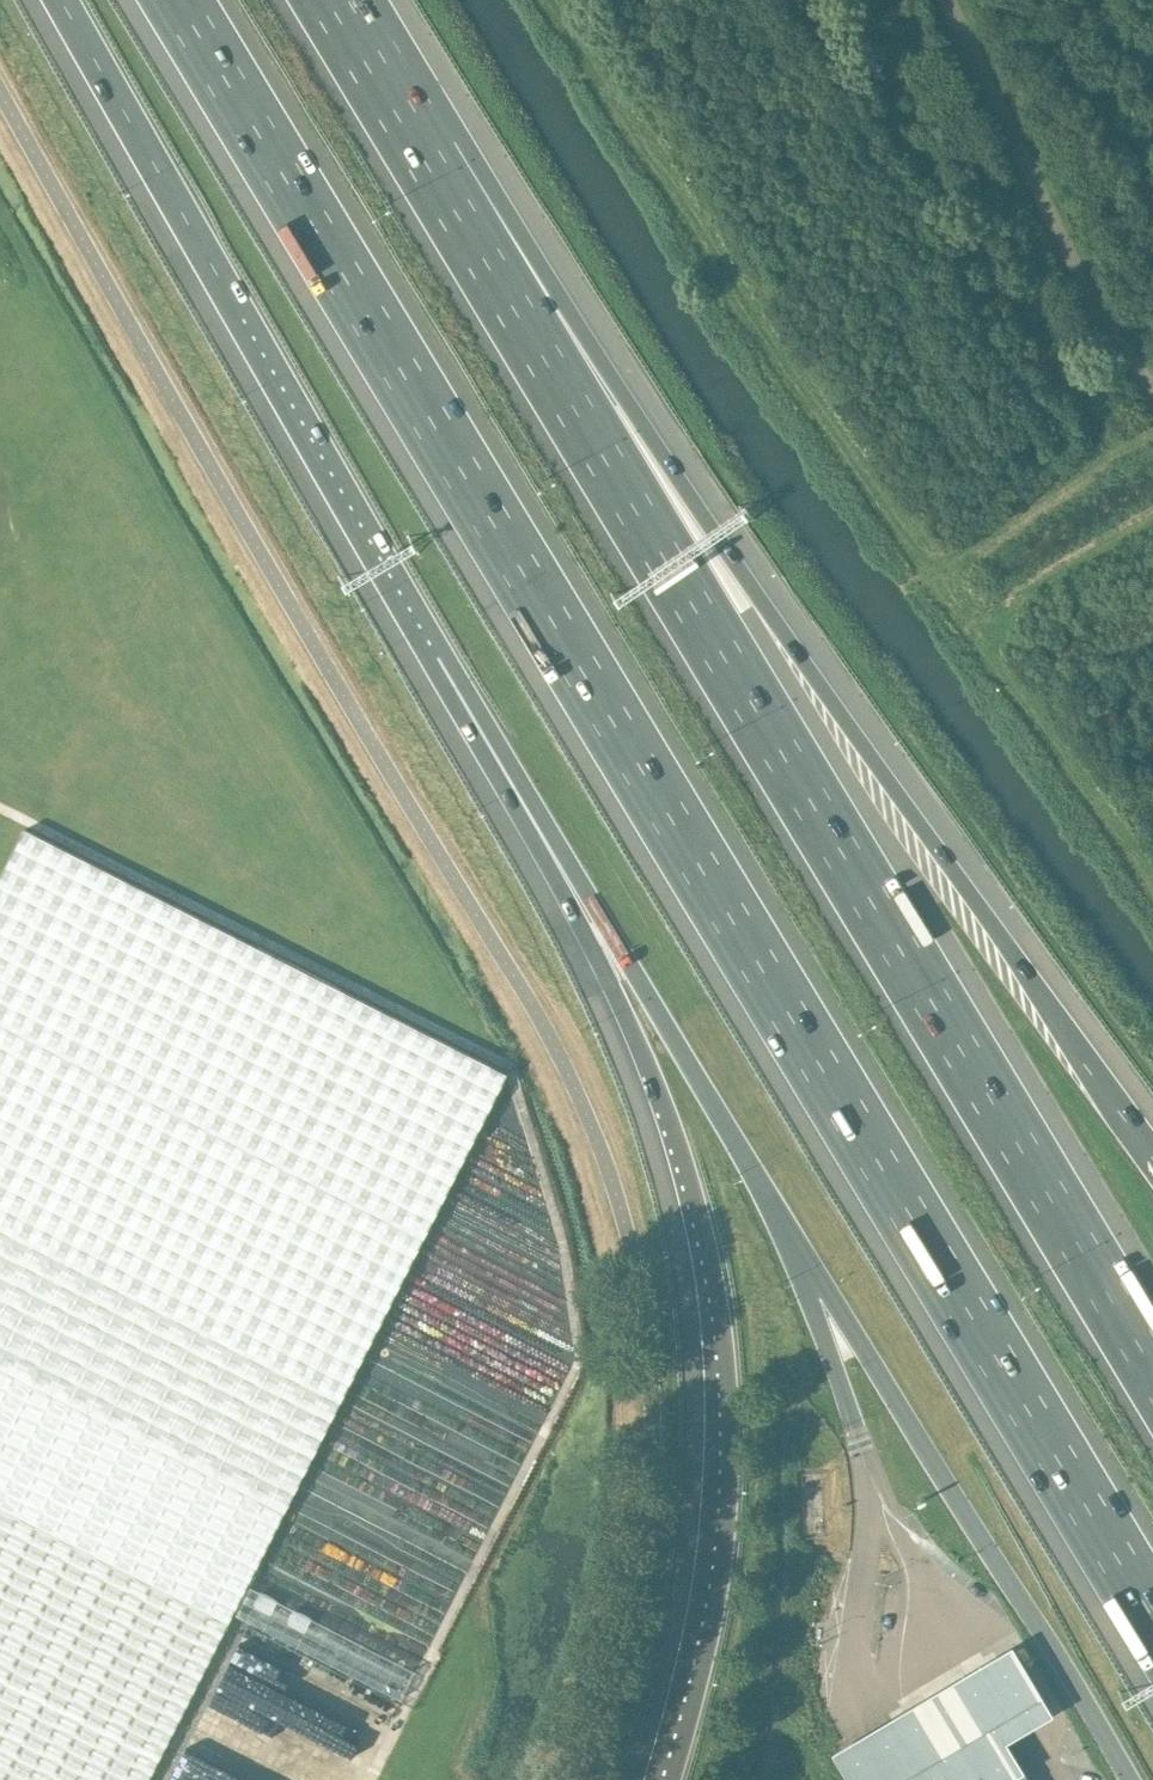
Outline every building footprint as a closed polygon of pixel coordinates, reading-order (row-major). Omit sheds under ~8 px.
[(443,1192),(486,1107),(506,1072),(25,827),(5,864),(0,874),(0,1779),(147,1779),(258,1559),(443,1192)] [(949,1779),(1008,1779),(1020,1772),(1019,1770),(1022,1768),(1001,1731),(1049,1703),(1009,1635),(833,1742),(856,1779),(924,1779),(942,1769),(949,1779)] [(1023,1772),(1024,1771),(1022,1768),(1019,1770),(1020,1772),(1008,1779),(1028,1779),(1023,1772)]
